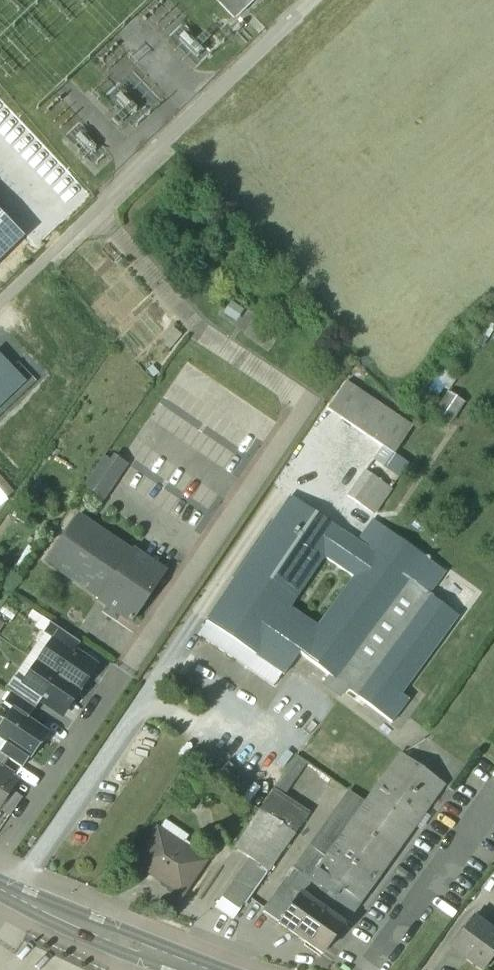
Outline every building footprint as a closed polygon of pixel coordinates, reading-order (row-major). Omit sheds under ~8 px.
[(234,19),(254,0),(215,0),(234,19)] [(23,238),(0,214),(0,261),(23,238)] [(26,383),(0,356),(0,408),(26,383)] [(411,429),(345,384),(327,411),(393,456),(411,429)] [(448,391),(434,413),(451,424),(465,402),(448,391)] [(113,464),(103,457),(98,466),(118,479),(127,465),(117,458),(113,464)] [(118,479),(98,466),(83,487),(103,500),(118,479)] [(366,472),(348,498),(359,506),(376,481),(366,472)] [(15,492),(0,476),(0,506),(15,492)] [(372,516),(389,491),(376,481),(359,506),(372,516)] [(374,522),(358,545),(291,499),(207,622),(283,675),(298,653),(330,676),(326,683),(343,694),(346,689),(400,730),(473,628),(428,596),(443,574),(387,534),(388,532),(374,522)] [(131,552),(78,516),(46,562),(99,598),(98,600),(131,623),(165,573),(132,551),(131,552)] [(80,643),(51,623),(43,634),(53,641),(54,640),(73,653),(80,643)] [(73,653),(54,640),(53,641),(38,663),(78,691),(94,667),(73,653)] [(38,663),(23,685),(13,679),(6,689),(11,693),(34,709),(41,699),(63,714),(78,691),(38,663)] [(11,693),(3,704),(11,709),(3,722),(0,719),(0,739),(28,758),(30,759),(40,745),(41,746),(49,734),(27,719),(34,709),(11,693)] [(7,743),(0,753),(8,759),(22,768),(28,758),(7,743)] [(1,771),(8,759),(0,753),(0,770),(1,771)] [(442,785),(400,755),(386,774),(428,804),(442,785)] [(298,759),(276,784),(283,791),(305,766),(298,759)] [(0,770),(0,805),(16,781),(1,771),(0,770)] [(326,858),(300,894),(342,925),(428,804),(386,774),(366,802),(326,858)] [(312,847),(326,858),(366,802),(351,792),(312,847)] [(265,814),(293,834),(306,817),(278,796),(265,814)] [(265,814),(251,833),(256,836),(244,853),(251,858),(241,872),(256,883),(293,834),(265,814)] [(204,862),(157,831),(136,862),(182,894),(204,862)] [(312,847),(263,912),(279,924),(300,894),(326,858),(312,847)] [(240,871),(222,898),(239,909),(257,884),(256,883),(241,872),(240,871)] [(300,894),(279,924),(321,954),(342,925),(300,894)] [(472,917),(451,946),(457,951),(456,952),(481,969),(483,969),(493,955),(493,933),(472,917)]
